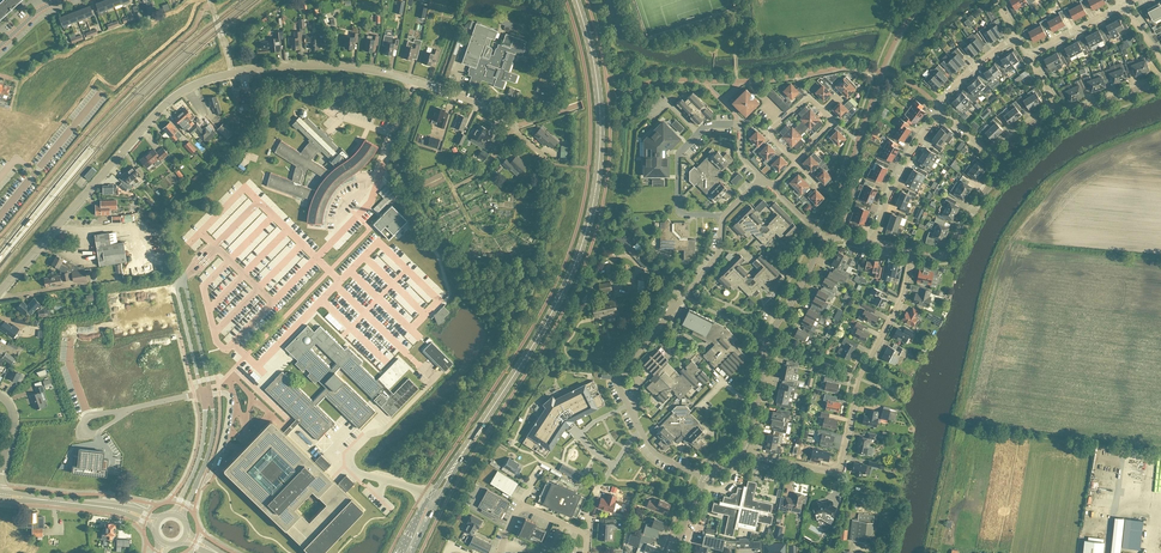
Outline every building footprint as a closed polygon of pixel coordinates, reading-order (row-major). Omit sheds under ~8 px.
[(0,2),(0,19),(1,18),(3,18),(4,17),(4,15),(5,14),(8,11),(11,8),(12,9),(13,9),(5,0),(2,0),(0,2)] [(13,9),(13,8),(12,7),(18,2),(20,2),(21,1),(21,0),(5,0),(13,9)] [(104,1),(107,9),(114,6),(112,0),(107,0),(104,1)] [(397,6),(396,13),(402,14),(403,7),(404,2),(398,0),(397,6)] [(1017,12),(1015,10),(1021,6),(1017,0),(1009,0),(1013,6),(1010,8),(1013,14),(1017,12)] [(1075,7),(1080,17),(1086,14),(1083,8),(1087,6),(1083,0),(1082,0),(1079,1),(1081,4),(1075,7)] [(1087,6),(1090,4),(1093,10),(1099,7),(1096,0),(1088,0),(1083,0),(1087,6)] [(99,12),(104,10),(105,14),(108,13),(107,9),(104,1),(96,4),(99,12)] [(419,14),(418,18),(422,18),(424,19),(427,5),(421,4),(419,14)] [(990,5),(986,8),(993,20),(997,17),(990,5)] [(85,17),(93,14),(90,6),(82,9),(85,17)] [(151,17),(157,15),(153,6),(147,8),(151,17)] [(1154,22),(1160,19),(1153,6),(1148,10),(1149,13),(1146,14),(1150,20),(1152,19),(1154,22)] [(1080,17),(1075,7),(1069,10),(1067,8),(1064,9),(1068,16),(1071,15),(1074,20),(1080,17)] [(87,21),(85,17),(82,9),(75,12),(78,20),(79,22),(83,21),(84,23),(87,21)] [(1060,15),(1054,19),(1059,29),(1065,25),(1062,19),(1065,18),(1062,11),(1058,12),(1060,15)] [(78,20),(75,12),(67,15),(70,23),(78,20)] [(70,23),(67,15),(60,18),(63,26),(70,23)] [(267,15),(262,19),(266,24),(272,20),(267,15)] [(990,29),(997,38),(999,37),(1002,37),(1002,35),(1003,34),(999,29),(1002,27),(998,19),(991,23),(994,27),(990,29)] [(1046,19),(1043,21),(1046,28),(1050,26),(1053,32),(1059,29),(1054,19),(1048,22),(1046,19)] [(1124,29),(1126,32),(1129,31),(1125,23),(1122,25),(1119,19),(1112,23),(1118,32),(1124,29)] [(505,31),(507,32),(510,31),(511,28),(517,30),(519,26),(503,20),(501,24),(505,26),(504,28),(505,31)] [(465,25),(464,28),(471,30),(474,22),(470,21),(465,25)] [(1041,26),(1035,29),(1040,39),(1046,35),(1043,30),(1046,28),(1043,21),(1039,23),(1041,26)] [(509,72),(515,55),(522,57),(522,56),(536,61),(537,58),(542,60),(544,54),(539,53),(539,52),(524,47),(527,42),(506,34),(502,46),(499,45),(499,47),(496,49),(493,57),(492,58),(490,58),(492,51),(492,50),(491,48),(489,47),(491,39),(495,40),(498,31),(497,31),(476,23),(462,63),(461,63),(471,67),(468,76),(471,77),(469,83),(471,86),(477,88),(479,86),(481,80),(494,85),(493,86),(503,89),(506,80),(515,84),(518,75),(509,72)] [(1118,32),(1112,23),(1106,26),(1109,32),(1106,34),(1109,40),(1113,38),(1113,39),(1120,36),(1118,32)] [(991,42),(994,43),(994,40),(997,38),(990,29),(987,24),(985,24),(985,28),(979,32),(984,39),(987,37),(991,43),(991,42)] [(1040,39),(1035,29),(1029,32),(1027,29),(1023,31),(1027,38),(1031,36),(1034,42),(1040,39)] [(1098,30),(1092,34),(1097,43),(1099,46),(1101,47),(1104,45),(1105,43),(1105,42),(1108,41),(1105,34),(1101,36),(1098,30)] [(264,49),(270,48),(271,52),(280,51),(279,40),(283,39),(282,32),(275,32),(276,38),(269,39),(270,42),(264,42),(264,49)] [(299,41),(302,41),(301,32),(294,32),(294,38),(289,38),(289,45),(292,44),(292,50),(299,49),(299,41)] [(357,42),(358,34),(352,33),(352,37),(346,37),(345,48),(353,49),(353,42),(357,42)] [(970,36),(967,39),(971,43),(977,52),(980,50),(982,51),(983,48),(983,47),(979,43),(982,40),(977,33),(971,37),(970,36)] [(1097,43),(1092,34),(1085,37),(1088,43),(1085,45),(1089,51),(1092,49),(1091,47),(1097,43)] [(377,45),(379,37),(373,36),(368,35),(367,39),(365,50),(372,52),(374,45),(377,45)] [(305,44),(311,44),(311,49),(318,49),(318,46),(323,46),(323,39),(318,39),(315,39),(316,36),(305,36),(305,44)] [(384,54),(385,54),(385,55),(390,56),(391,55),(392,55),(393,48),(397,49),(399,40),(392,39),(393,38),(385,36),(383,45),(386,45),(384,54)] [(1131,37),(1123,40),(1126,46),(1133,43),(1131,37)] [(410,61),(410,59),(411,60),(413,53),(417,54),(419,45),(413,44),(413,43),(408,41),(407,46),(404,58),(405,58),(404,59),(410,61)] [(1071,45),(1076,54),(1078,58),(1078,57),(1084,54),(1085,56),(1088,54),(1084,45),(1081,47),(1078,42),(1071,45)] [(972,56),(975,57),(975,54),(977,52),(971,43),(967,46),(966,44),(960,48),(965,54),(968,52),(972,57),(972,56)] [(1070,58),(1076,54),(1071,45),(1065,49),(1068,54),(1064,56),(1069,64),(1072,62),(1070,58)] [(436,60),(439,51),(433,49),(432,53),(426,52),(423,63),(430,65),(433,59),(436,60)] [(959,68),(961,65),(964,66),(964,63),(965,63),(960,58),(963,55),(957,49),(952,53),(955,56),(952,59),(959,68)] [(1024,64),(1019,55),(1016,58),(1012,52),(1010,54),(1010,53),(1006,55),(1015,69),(1016,69),(1015,67),(1020,64),(1021,65),(1023,63),(1024,64)] [(1057,53),(1050,56),(1055,66),(1057,69),(1058,70),(1062,67),(1062,65),(1066,63),(1063,57),(1060,58),(1057,53)] [(1144,55),(1149,62),(1152,60),(1147,53),(1144,55)] [(954,72),(957,72),(957,70),(959,68),(952,59),(947,54),(943,59),(943,61),(941,63),(951,75),(953,72),(954,72)] [(1001,60),(1004,65),(1001,68),(1006,73),(1011,70),(1012,71),(1015,69),(1006,55),(1005,55),(1003,58),(1003,59),(1001,60)] [(1051,72),(1057,69),(1055,66),(1050,56),(1044,60),(1047,65),(1044,67),(1047,73),(1050,71),(1051,72)] [(1149,71),(1144,58),(1141,59),(1142,62),(1138,63),(1142,73),(1149,71)] [(1135,76),(1142,73),(1138,63),(1135,64),(1133,60),(1127,63),(1130,71),(1133,70),(1135,76)] [(1115,66),(1120,82),(1127,79),(1125,73),(1128,72),(1126,65),(1122,66),(1122,63),(1115,66)] [(929,71),(942,84),(944,82),(947,82),(947,79),(942,74),(945,71),(939,65),(934,70),(930,70),(929,71)] [(1007,74),(1006,73),(1001,68),(999,70),(995,65),(992,67),(992,66),(989,68),(988,68),(996,77),(998,81),(1007,74)] [(1111,78),(1113,84),(1120,82),(1115,66),(1110,68),(1111,69),(1105,71),(1108,79),(1111,78)] [(990,87),(998,81),(996,77),(988,68),(986,71),(984,73),(988,78),(985,81),(989,86),(990,87)] [(937,89),(940,89),(940,86),(942,84),(929,71),(928,72),(928,76),(923,81),(930,87),(932,85),(937,89)] [(1093,75),(1095,79),(1098,90),(1105,87),(1103,81),(1106,80),(1103,71),(1093,75)] [(816,93),(824,100),(831,94),(827,91),(830,88),(825,83),(828,80),(825,76),(822,79),(820,78),(817,81),(823,86),(816,93)] [(1098,90),(1095,79),(1091,80),(1089,76),(1083,79),(1086,87),(1089,86),(1092,92),(1098,90)] [(846,77),(836,86),(842,92),(852,82),(846,77)] [(989,86),(985,81),(982,83),(978,78),(976,80),(975,79),(972,81),(972,82),(983,94),(991,87),(990,87),(989,86)] [(830,88),(833,85),(828,80),(825,83),(830,88)] [(1084,88),(1081,80),(1074,83),(1076,87),(1073,88),(1072,88),(1077,98),(1084,95),(1081,89),(1084,88)] [(852,82),(842,92),(847,97),(857,87),(852,82)] [(984,95),(983,94),(972,82),(971,82),(969,85),(970,85),(967,88),(972,92),(969,95),(975,101),(979,97),(980,97),(982,96),(984,95)] [(540,92),(546,93),(546,94),(550,95),(552,88),(538,84),(536,91),(540,92)] [(1077,98),(1072,88),(1073,88),(1070,84),(1064,87),(1065,89),(1062,91),(1062,90),(1058,92),(1062,99),(1065,97),(1068,96),(1071,102),(1077,98)] [(5,107),(6,102),(3,101),(4,98),(2,98),(3,95),(8,96),(10,87),(4,85),(0,99),(0,106),(5,107)] [(796,90),(791,85),(784,91),(792,99),(799,92),(801,95),(804,92),(799,87),(796,90)] [(506,98),(504,105),(514,108),(520,91),(510,88),(507,95),(511,96),(509,99),(506,98)] [(1030,97),(1029,97),(1035,106),(1037,105),(1038,105),(1039,105),(1039,104),(1040,104),(1040,103),(1040,102),(1041,101),(1038,96),(1041,94),(1038,88),(1034,90),(1034,89),(1027,93),(1030,97)] [(248,92),(243,93),(242,89),(234,92),(236,101),(237,106),(242,105),(242,104),(246,103),(248,110),(253,109),(248,92)] [(760,103),(751,94),(746,89),(733,103),(746,116),(760,103)] [(706,116),(708,118),(713,113),(693,93),(687,98),(688,98),(684,102),(682,99),(676,104),(697,125),(706,116)] [(957,96),(956,97),(969,109),(970,108),(971,106),(971,105),(975,101),(969,95),(966,97),(962,93),(960,95),(959,94),(957,96)] [(216,115),(221,113),(218,101),(217,102),(216,96),(208,99),(211,108),(213,108),(216,115)] [(853,96),(850,98),(855,106),(858,103),(853,96)] [(1035,106),(1029,97),(1023,101),(1020,96),(1017,98),(1023,106),(1026,104),(1029,110),(1030,109),(1031,109),(1032,109),(1033,109),(1033,108),(1034,107),(1035,106)] [(969,109),(956,97),(954,100),(954,101),(952,103),(957,107),(954,110),(960,115),(964,111),(965,112),(968,111),(969,109)] [(909,109),(921,119),(923,117),(923,116),(924,116),(924,115),(924,114),(924,113),(925,112),(920,108),(922,105),(915,100),(909,109)] [(849,101),(846,104),(851,109),(854,106),(849,101)] [(1009,111),(1016,120),(1017,119),(1018,119),(1019,119),(1020,118),(1020,117),(1021,117),(1021,116),(1022,115),(1018,110),(1021,108),(1015,101),(1010,106),(1013,109),(1009,111)] [(841,117),(846,113),(850,117),(858,110),(854,106),(851,109),(846,104),(843,106),(840,103),(833,110),(841,117)] [(801,128),(814,115),(806,106),(798,114),(803,119),(798,125),(801,128)] [(439,127),(444,129),(447,120),(442,118),(445,110),(436,108),(432,120),(441,122),(439,127)] [(186,109),(180,114),(192,127),(195,125),(190,121),(195,117),(192,114),(191,115),(186,109)] [(920,121),(921,119),(909,109),(902,118),(911,125),(913,122),(916,124),(917,123),(918,123),(918,122),(919,122),(920,121)] [(309,142),(307,145),(305,147),(303,149),(302,151),(301,153),(281,141),(275,152),(274,153),(296,166),(295,168),(295,170),(294,171),(294,173),(293,175),(293,177),(292,179),(292,181),(270,173),(266,186),(304,199),(305,198),(312,200),(311,203),(311,205),(310,207),(309,210),(309,212),(308,214),(308,216),(308,219),(308,221),(307,223),(314,224),(314,227),(325,228),(325,224),(322,223),(322,221),(322,219),(322,217),(323,214),(323,212),(324,210),(324,208),(325,206),(326,204),(327,202),(328,200),(329,198),(330,196),(331,194),(333,192),(334,190),(336,188),(337,186),(339,185),(340,183),(342,182),(343,180),(345,179),(347,178),(349,177),(349,176),(350,178),(353,176),(352,174),(353,174),(355,172),(358,171),(359,169),(361,167),(363,166),(365,164),(367,162),(368,160),(370,158),(371,156),(373,155),(374,153),(375,151),(377,148),(378,146),(365,140),(364,142),(363,144),(362,146),(360,148),(359,149),(357,151),(356,153),(354,155),(353,156),(351,158),(341,148),(340,150),(331,142),(333,140),(328,136),(328,137),(324,133),(324,132),(320,128),(319,129),(308,118),(307,119),(305,118),(307,116),(307,113),(305,111),(302,111),(300,113),(300,116),(302,118),(301,119),(299,118),(301,120),(299,122),(297,120),(292,125),(297,130),(298,129),(309,139),(308,141),(309,142)] [(998,115),(1003,122),(1006,119),(1010,124),(1011,123),(1012,124),(1013,123),(1014,123),(1014,122),(1014,121),(1016,120),(1009,111),(1006,114),(1004,111),(998,115)] [(180,114),(174,119),(180,125),(185,131),(187,129),(189,131),(192,127),(180,114)] [(456,121),(457,122),(455,128),(462,131),(467,118),(459,115),(456,121)] [(816,132),(823,124),(814,115),(801,128),(805,132),(810,126),(816,132)] [(990,128),(998,135),(999,134),(1000,134),(1001,134),(1002,133),(1002,132),(1002,131),(1003,130),(999,126),(1001,123),(995,117),(990,122),(993,125),(990,128)] [(911,132),(911,131),(911,130),(907,128),(909,125),(900,118),(896,124),(898,125),(896,129),(898,130),(908,137),(910,135),(910,134),(911,133),(911,132)] [(672,125),(679,133),(683,129),(676,121),(672,125)] [(644,176),(668,176),(668,155),(666,155),(666,151),(668,151),(679,139),(663,122),(645,141),(644,176)] [(174,142),(181,136),(177,132),(178,131),(170,123),(163,129),(174,142)] [(195,125),(192,127),(189,131),(192,134),(195,131),(206,143),(217,134),(213,131),(210,133),(205,127),(202,130),(197,123),(196,124),(197,124),(195,125)] [(217,130),(227,139),(233,133),(223,124),(217,130)] [(478,125),(476,128),(477,129),(472,137),(481,142),(481,141),(485,143),(482,147),(488,150),(490,146),(488,145),(492,137),(488,135),(485,134),(488,130),(478,125)] [(787,125),(779,133),(788,141),(801,128),(798,125),(792,130),(787,125)] [(831,138),(839,145),(845,139),(840,133),(843,131),(837,125),(832,131),(835,134),(831,138)] [(996,137),(998,135),(990,128),(988,125),(986,125),(985,126),(985,127),(979,133),(985,139),(988,136),(992,141),(993,140),(994,140),(995,140),(995,139),(996,139),(996,138),(996,137)] [(941,128),(936,134),(945,141),(948,143),(955,135),(954,134),(948,129),(945,127),(942,130),(941,129),(941,128)] [(552,149),(558,142),(547,132),(546,133),(540,128),(534,136),(540,141),(539,141),(544,146),(546,144),(552,149)] [(801,128),(788,141),(797,150),(805,143),(799,137),(805,132),(801,128)] [(765,139),(757,132),(754,130),(751,133),(751,134),(753,136),(751,138),(758,146),(765,139)] [(906,140),(907,139),(908,137),(898,130),(896,134),(894,132),(890,138),(896,142),(898,139),(903,142),(904,141),(905,141),(906,141),(906,140)] [(461,145),(465,135),(461,133),(456,143),(461,145)] [(940,146),(945,141),(936,134),(932,140),(937,144),(935,147),(940,151),(943,148),(940,146)] [(439,140),(430,138),(428,145),(437,148),(439,140)] [(889,139),(883,149),(886,150),(896,156),(898,154),(898,152),(898,150),(899,149),(896,148),(898,144),(895,143),(889,139)] [(192,154),(196,150),(189,142),(184,146),(192,154)] [(767,159),(763,163),(766,166),(771,160),(769,158),(775,151),(768,145),(761,153),(767,159)] [(161,160),(168,155),(163,148),(157,153),(154,149),(140,161),(147,168),(159,158),(161,160)] [(922,155),(935,163),(939,156),(937,156),(939,153),(933,149),(931,152),(926,148),(922,155)] [(727,168),(734,161),(727,153),(723,157),(717,152),(716,153),(712,149),(709,152),(711,154),(697,167),(698,168),(697,169),(694,167),(689,171),(689,176),(717,176),(720,173),(718,171),(719,169),(720,170),(725,166),(727,168)] [(895,159),(895,158),(896,156),(886,150),(884,154),(881,152),(878,158),(884,162),(886,159),(891,162),(892,161),(893,161),(893,160),(894,160),(894,159),(895,159)] [(484,160),(488,155),(482,151),(479,157),(484,160)] [(817,165),(820,168),(825,163),(822,160),(821,161),(814,153),(804,163),(812,171),(817,165)] [(929,172),(933,166),(935,163),(922,155),(918,161),(920,162),(918,165),(929,172)] [(520,173),(526,166),(520,160),(520,159),(517,156),(511,163),(507,159),(502,164),(509,170),(513,167),(520,173)] [(780,157),(774,163),(771,160),(766,166),(769,169),(771,167),(773,169),(774,169),(775,167),(779,171),(787,164),(780,157)] [(975,165),(973,168),(981,175),(986,169),(981,165),(983,162),(977,157),(975,160),(972,163),(975,165)] [(875,171),(885,176),(887,174),(887,173),(887,172),(887,171),(887,170),(887,169),(882,166),(883,163),(877,160),(872,169),(875,171)] [(825,163),(820,168),(823,171),(817,176),(825,184),(831,177),(828,174),(830,171),(826,167),(828,166),(825,163)] [(969,165),(967,168),(962,174),(969,179),(972,176),(977,180),(981,175),(973,168),(969,165)] [(122,176),(127,181),(124,183),(130,189),(132,187),(128,182),(132,180),(135,184),(139,181),(135,177),(138,174),(142,179),(145,176),(139,167),(136,170),(133,166),(128,170),(128,171),(122,176)] [(96,172),(93,168),(92,168),(84,177),(85,177),(89,180),(96,172)] [(884,179),(885,176),(875,171),(872,169),(871,169),(866,179),(874,183),(875,179),(881,182),(881,181),(882,181),(883,180),(884,180),(884,179)] [(920,169),(919,172),(913,169),(910,176),(919,181),(922,175),(926,177),(928,173),(920,169)] [(735,185),(743,178),(739,174),(731,182),(735,185)] [(791,183),(796,188),(804,180),(798,175),(792,181),(789,179),(784,184),(787,187),(791,183)] [(734,192),(727,185),(725,187),(720,183),(719,184),(718,182),(720,180),(717,177),(717,176),(689,176),(689,181),(694,186),(697,183),(698,185),(697,186),(715,204),(723,196),(726,200),(734,192)] [(923,183),(919,181),(910,176),(906,182),(912,185),(910,189),(918,193),(923,183)] [(955,185),(968,194),(972,187),(966,184),(968,181),(962,177),(958,182),(956,182),(955,185)] [(796,188),(793,191),(798,197),(801,200),(806,195),(803,192),(809,186),(804,180),(796,188)] [(860,184),(858,189),(861,191),(865,192),(876,197),(877,194),(877,193),(878,193),(878,192),(877,192),(877,191),(877,189),(872,187),(873,184),(866,181),(865,181),(863,186),(860,184)] [(123,184),(120,187),(125,192),(128,189),(123,184)] [(103,194),(113,194),(113,195),(118,195),(118,188),(117,188),(116,185),(113,185),(109,185),(109,186),(103,186),(103,194)] [(955,185),(949,194),(956,199),(958,196),(964,200),(968,194),(955,185)] [(74,191),(77,195),(82,190),(79,186),(74,191)] [(385,186),(378,193),(383,198),(373,209),(378,214),(396,196),(385,186)] [(806,195),(801,200),(803,203),(806,200),(808,201),(810,202),(811,202),(812,203),(812,202),(817,207),(822,203),(820,201),(824,198),(816,190),(808,198),(806,195)] [(875,200),(875,199),(876,197),(865,192),(861,191),(857,201),(865,204),(866,201),(872,203),(872,202),(873,202),(874,201),(874,200),(875,200)] [(914,201),(917,194),(909,191),(907,194),(902,192),(899,198),(908,203),(910,199),(914,201)] [(946,209),(956,214),(959,207),(953,204),(955,201),(947,197),(944,203),(948,205),(946,209)] [(907,206),(908,203),(899,198),(896,205),(901,208),(900,211),(908,214),(911,208),(907,206)] [(101,201),(101,206),(96,206),(96,215),(110,215),(110,209),(117,209),(117,201),(101,201)] [(759,212),(767,205),(763,201),(755,209),(759,212)] [(777,233),(780,237),(781,238),(785,234),(787,236),(796,227),(792,223),(793,221),(775,203),(770,208),(775,214),(768,221),(770,224),(767,226),(765,226),(764,246),(777,233)] [(857,214),(868,218),(869,216),(869,215),(869,214),(869,213),(869,212),(869,211),(863,209),(864,205),(856,203),(854,209),(858,211),(857,214)] [(809,213),(814,207),(810,204),(805,210),(809,213)] [(392,206),(373,225),(389,240),(407,221),(392,206)] [(752,233),(764,246),(765,226),(762,226),(762,227),(759,224),(761,221),(753,214),(754,213),(754,211),(753,211),(754,210),(750,207),(736,221),(737,223),(733,228),(742,237),(744,234),(747,238),(752,233)] [(947,217),(952,220),(956,214),(946,209),(942,207),(937,216),(945,220),(947,217)] [(868,218),(857,214),(853,213),(849,224),(857,227),(858,223),(864,225),(865,224),(865,223),(866,223),(866,222),(867,222),(867,221),(868,218)] [(889,221),(899,225),(902,218),(905,219),(906,215),(899,213),(898,216),(892,214),(889,221)] [(660,240),(660,247),(664,250),(671,250),(683,250),(684,250),(684,260),(695,260),(695,253),(695,252),(695,250),(695,243),(695,240),(692,240),(687,240),(687,237),(688,237),(688,230),(688,229),(686,229),(686,227),(683,225),(682,225),(682,223),(673,223),(673,224),(671,224),(671,223),(667,219),(664,223),(660,223),(660,228),(660,240)] [(935,230),(946,235),(949,228),(943,225),(944,222),(936,219),(933,225),(933,224),(930,228),(929,227),(929,228),(935,230)] [(892,234),(900,237),(902,230),(898,229),(899,225),(889,221),(887,228),(893,230),(892,234)] [(946,235),(935,230),(934,234),(929,232),(927,238),(925,244),(934,246),(935,241),(936,239),(943,242),(946,235)] [(99,266),(127,262),(124,243),(114,244),(113,237),(110,238),(109,233),(95,235),(99,266)] [(629,244),(625,248),(631,254),(630,255),(632,258),(635,256),(636,258),(639,255),(629,244)] [(420,255),(415,249),(408,255),(407,254),(403,257),(405,259),(401,263),(406,270),(417,261),(419,263),(422,260),(423,262),(428,258),(424,253),(426,251),(424,248),(422,249),(424,252),(420,255)] [(839,252),(836,259),(849,266),(852,259),(849,257),(839,252)] [(741,289),(750,298),(750,278),(748,278),(748,279),(745,276),(747,274),(739,266),(745,260),(740,255),(722,273),(723,275),(718,280),(727,289),(730,287),(733,290),(736,287),(735,286),(737,285),(741,289)] [(750,278),(750,298),(753,295),(755,297),(758,294),(760,293),(758,291),(764,285),(766,286),(765,287),(767,290),(771,287),(773,289),(784,278),(761,255),(753,264),(758,269),(754,274),(756,276),(753,279),(753,278),(750,278)] [(79,271),(78,267),(67,261),(66,263),(62,261),(63,259),(56,256),(54,260),(53,260),(52,262),(52,263),(52,265),(56,267),(55,268),(61,271),(60,272),(60,274),(61,274),(79,271)] [(644,269),(648,265),(640,256),(636,260),(644,269)] [(843,270),(841,274),(847,277),(848,277),(850,274),(846,272),(849,266),(836,259),(832,265),(842,270),(843,270)] [(869,271),(873,272),(872,277),(880,278),(881,270),(877,269),(879,261),(872,259),(871,262),(867,261),(866,268),(870,269),(869,271)] [(897,269),(898,265),(890,263),(889,267),(885,266),(882,280),(890,281),(891,275),(895,276),(895,277),(898,278),(899,277),(901,271),(900,270),(897,269)] [(936,276),(938,269),(931,267),(930,272),(920,270),(917,282),(931,285),(933,275),(936,276)] [(73,281),(86,279),(85,274),(88,274),(88,273),(89,273),(91,272),(90,269),(79,271),(61,274),(63,281),(73,280),(73,281)] [(827,278),(836,283),(835,283),(837,284),(838,280),(844,283),(847,277),(841,274),(833,269),(831,272),(830,272),(827,278)] [(51,288),(62,286),(60,276),(44,279),(46,287),(50,286),(51,288)] [(835,287),(834,286),(835,283),(836,283),(827,278),(826,277),(822,284),(827,286),(825,290),(834,294),(834,293),(836,294),(837,292),(837,291),(837,290),(837,289),(837,288),(836,287),(835,287)] [(612,290),(610,283),(599,285),(600,293),(612,290)] [(883,308),(887,300),(880,297),(882,293),(874,288),(870,295),(875,298),(873,302),(883,308)] [(929,307),(931,298),(929,297),(931,291),(922,288),(920,295),(916,294),(914,303),(929,307)] [(835,295),(827,291),(826,294),(819,290),(816,297),(825,302),(827,298),(832,300),(835,295)] [(829,304),(825,302),(816,297),(812,303),(819,307),(817,310),(824,313),(829,304)] [(25,314),(28,311),(31,314),(40,304),(34,299),(27,306),(22,301),(17,307),(21,311),(21,312),(22,314),(24,313),(25,314)] [(595,318),(617,313),(614,301),(592,305),(595,318)] [(434,316),(438,324),(444,320),(443,319),(449,312),(444,307),(445,305),(431,319),(434,316)] [(917,318),(920,312),(913,308),(910,314),(906,313),(902,320),(914,326),(916,327),(920,320),(918,319),(917,318)] [(692,334),(704,341),(710,344),(712,342),(714,345),(703,356),(715,368),(716,367),(718,365),(729,376),(744,361),(742,359),(745,356),(733,344),(737,339),(726,328),(726,329),(723,328),(724,327),(713,322),(714,322),(689,309),(682,324),(694,330),(692,334)] [(809,309),(805,316),(815,321),(819,323),(821,319),(821,318),(826,320),(831,319),(831,317),(828,315),(824,313),(817,310),(816,313),(810,310),(809,309)] [(874,324),(878,317),(865,310),(863,314),(861,313),(858,319),(863,321),(864,319),(874,324)] [(805,316),(802,322),(804,323),(802,326),(807,329),(810,331),(816,333),(817,332),(815,330),(817,327),(813,325),(815,321),(805,316)] [(402,332),(407,328),(399,320),(397,322),(392,317),(389,319),(402,332)] [(0,328),(13,338),(19,329),(13,325),(12,327),(5,322),(0,328)] [(865,342),(869,334),(862,330),(864,326),(857,323),(854,328),(857,330),(854,336),(865,342)] [(398,359),(381,376),(379,378),(376,381),(360,365),(363,361),(347,346),(344,349),(320,327),(314,332),(307,326),(285,349),(289,352),(290,354),(290,355),(290,356),(291,357),(292,357),(294,357),(295,358),(298,361),(295,364),(303,372),(306,369),(310,373),(307,376),(315,383),(318,380),(326,388),(313,402),(282,372),(265,390),(291,415),(296,420),(299,423),(318,441),(335,423),(316,405),(325,396),(359,429),(375,412),(334,373),(340,367),(372,398),(373,397),(375,398),(373,400),(381,407),(391,417),(419,389),(408,379),(393,394),(388,390),(408,369),(403,364),(398,359)] [(911,338),(914,333),(906,328),(904,332),(898,329),(893,338),(901,341),(905,343),(909,337),(911,338)] [(811,338),(814,333),(810,331),(809,334),(799,329),(795,336),(805,341),(807,336),(811,338)] [(838,353),(841,355),(841,356),(849,360),(855,348),(850,345),(852,341),(845,338),(842,344),(846,346),(844,350),(841,348),(840,349),(838,352),(838,353)] [(16,350),(18,346),(9,342),(7,345),(16,350)] [(445,372),(448,369),(453,364),(431,342),(423,351),(445,372)] [(3,358),(2,358),(12,365),(16,359),(6,353),(3,351),(4,349),(0,346),(0,356),(3,358)] [(885,353),(882,358),(894,364),(896,360),(897,361),(900,356),(904,358),(908,351),(907,350),(899,346),(897,350),(892,348),(889,346),(888,347),(889,347),(886,353),(885,353)] [(649,356),(642,363),(653,375),(654,375),(650,379),(653,381),(646,388),(653,395),(654,394),(657,397),(656,397),(662,403),(668,397),(667,395),(672,390),(675,393),(674,394),(680,400),(699,381),(703,385),(709,378),(702,371),(701,372),(697,368),(698,367),(692,361),(685,367),(687,369),(685,371),(683,370),(681,372),(682,374),(680,376),(679,375),(675,371),(667,363),(668,361),(656,349),(656,350),(649,356)] [(782,372),(793,374),(795,367),(798,368),(799,363),(789,361),(788,366),(784,364),(782,372)] [(20,373),(13,370),(11,374),(9,379),(12,380),(16,382),(20,373)] [(790,386),(794,386),(795,382),(792,381),(793,374),(782,372),(781,379),(785,380),(784,384),(790,386)] [(838,393),(839,385),(832,383),(833,379),(825,377),(824,381),(827,382),(825,391),(838,393)] [(598,392),(593,381),(555,400),(552,397),(543,405),(546,408),(522,444),(532,450),(534,447),(537,449),(535,452),(545,459),(565,428),(566,429),(567,430),(574,424),(573,423),(573,421),(605,405),(599,394),(596,396),(595,393),(598,392)] [(794,398),(794,395),(796,387),(794,386),(790,386),(784,384),(781,384),(780,389),(779,392),(778,393),(777,395),(789,398),(794,398)] [(40,409),(45,407),(47,406),(45,401),(43,402),(40,393),(44,391),(42,386),(36,389),(37,393),(30,396),(32,402),(33,402),(35,409),(39,408),(40,409)] [(840,412),(841,404),(836,403),(836,401),(835,401),(836,397),(825,394),(824,401),(828,402),(826,409),(840,412)] [(789,398),(777,395),(777,397),(777,399),(777,402),(783,403),(783,407),(791,409),(792,402),(789,401),(789,398)] [(665,451),(672,444),(670,442),(675,437),(674,436),(675,435),(678,438),(681,434),(681,422),(681,406),(676,406),(671,411),(674,414),(673,415),(672,415),(659,428),(657,426),(654,429),(658,433),(656,435),(662,440),(658,444),(665,451)] [(681,406),(681,422),(681,434),(682,434),(685,438),(687,435),(688,436),(687,437),(692,442),(690,444),(697,451),(704,443),(701,440),(708,432),(691,414),(690,415),(688,414),(691,411),(686,406),(681,406)] [(881,418),(888,420),(890,411),(883,409),(881,418)] [(787,422),(787,419),(789,419),(791,412),(783,410),(782,414),(773,412),(772,419),(773,420),(773,419),(783,422),(783,421),(784,422),(787,422)] [(877,419),(879,412),(869,410),(868,417),(864,416),(863,424),(876,427),(877,424),(878,424),(880,423),(880,421),(879,419),(878,419),(877,419)] [(836,430),(838,421),(828,419),(829,414),(821,413),(820,417),(825,418),(823,427),(836,430)] [(773,419),(773,420),(771,427),(777,428),(777,429),(778,430),(779,431),(779,432),(780,432),(784,433),(786,434),(788,423),(787,422),(784,422),(783,421),(783,422),(773,419)] [(242,453),(241,452),(240,453),(225,469),(224,470),(224,471),(225,472),(309,552),(323,552),(362,512),(363,511),(363,510),(362,509),(359,506),(358,505),(346,493),(347,492),(355,484),(354,484),(346,476),(338,483),(339,484),(338,485),(333,480),(331,478),(324,472),(315,463),(287,436),(299,424),(299,423),(296,420),(283,432),(273,422),(272,422),(270,422),(269,423),(254,437),(254,439),(254,440),(255,441),(258,445),(254,449),(253,448),(251,448),(250,450),(250,451),(251,453),(247,457),(243,453),(242,453)] [(832,446),(834,437),(829,436),(828,435),(829,431),(819,429),(818,435),(820,436),(820,438),(820,439),(821,440),(820,444),(832,446)] [(769,434),(767,441),(778,443),(782,444),(782,440),(784,433),(780,432),(779,436),(769,434)] [(313,445),(300,433),(298,435),(311,447),(313,445)] [(869,447),(871,439),(876,440),(877,435),(868,433),(867,439),(860,437),(858,444),(859,444),(857,453),(869,455),(873,456),(875,448),(869,447)] [(778,443),(767,441),(766,441),(766,442),(765,446),(766,446),(766,447),(773,449),(772,453),(781,455),(782,451),(780,450),(781,447),(777,447),(778,443)] [(812,453),(811,461),(820,463),(821,460),(829,461),(831,453),(823,452),(822,451),(818,450),(813,449),(812,453)] [(73,456),(72,473),(107,477),(108,460),(103,459),(103,452),(80,450),(79,457),(73,456)] [(608,450),(604,456),(610,460),(614,454),(608,450)] [(506,462),(501,470),(509,475),(511,471),(517,475),(521,470),(518,468),(520,465),(514,461),(514,459),(513,459),(512,460),(509,458),(507,462),(506,462)] [(491,461),(489,464),(498,470),(500,467),(491,461)] [(861,477),(862,474),(865,474),(867,465),(854,463),(852,472),(856,472),(855,476),(861,477)] [(562,464),(559,471),(578,481),(582,475),(562,464)] [(497,472),(489,484),(510,497),(518,485),(497,472)] [(729,498),(728,497),(724,496),(722,502),(720,501),(719,504),(713,503),(711,512),(728,515),(724,535),(733,537),(735,529),(738,529),(738,526),(755,530),(757,522),(771,525),(773,516),(767,515),(768,512),(771,513),(773,504),(753,500),(757,483),(748,481),(746,487),(744,486),(743,489),(737,488),(736,493),(735,493),(734,493),(733,494),(732,494),(731,495),(730,496),(730,497),(729,498)] [(553,507),(562,511),(562,512),(577,518),(585,498),(574,493),(574,492),(559,485),(558,487),(547,482),(538,501),(553,508),(553,507)] [(500,520),(510,502),(487,490),(486,492),(485,493),(484,494),(484,495),(483,495),(483,496),(483,497),(483,498),(483,499),(478,507),(500,520)] [(785,498),(784,506),(790,508),(792,508),(791,511),(800,513),(801,508),(802,503),(806,504),(807,497),(804,497),(804,496),(794,493),(793,499),(792,500),(790,499),(785,498)] [(614,503),(616,497),(609,494),(607,501),(601,499),(598,508),(612,512),(615,504),(614,503)] [(660,500),(658,504),(649,501),(647,507),(663,514),(665,510),(667,511),(670,504),(660,500)] [(813,508),(815,515),(820,514),(821,519),(831,525),(832,524),(831,523),(834,518),(832,516),(836,508),(832,506),(833,504),(832,502),(830,501),(828,502),(827,504),(822,505),(822,503),(820,502),(817,502),(816,504),(816,507),(813,508)] [(1092,520),(1109,519),(1109,512),(1102,513),(1102,508),(1091,508),(1092,520)] [(28,520),(29,521),(29,522),(32,522),(32,528),(33,536),(43,536),(43,529),(43,525),(44,525),(44,517),(37,518),(37,513),(33,513),(32,512),(30,512),(29,513),(29,518),(28,518),(28,520)] [(874,523),(874,516),(859,514),(858,521),(852,521),(850,541),(872,543),(874,523)] [(478,529),(482,521),(472,516),(467,524),(469,524),(465,531),(473,536),(476,528),(478,529)] [(536,524),(525,519),(521,528),(520,528),(517,535),(522,537),(523,536),(529,539),(530,537),(535,526),(536,524)] [(600,524),(598,540),(609,540),(610,528),(611,525),(615,525),(614,528),(623,529),(624,520),(615,520),(606,519),(606,524),(600,524)] [(654,519),(653,522),(650,521),(649,525),(646,524),(643,534),(656,538),(657,533),(656,531),(657,529),(662,531),(665,523),(654,519)] [(1143,521),(1125,519),(1122,548),(1140,550),(1143,521)] [(115,535),(116,524),(112,523),(110,523),(110,522),(107,522),(107,523),(105,523),(105,529),(103,529),(103,534),(102,534),(102,540),(108,540),(108,539),(112,539),(112,535),(115,535)] [(530,537),(536,540),(541,529),(535,526),(530,537)] [(773,538),(783,540),(784,534),(782,533),(783,528),(775,526),(773,538)] [(541,529),(536,540),(542,542),(547,531),(541,529)] [(646,552),(653,552),(655,547),(653,546),(654,544),(651,543),(653,538),(631,532),(627,544),(638,548),(639,549),(642,550),(644,550),(643,552),(646,552)] [(982,533),(979,548),(987,550),(990,535),(982,533)] [(701,545),(707,547),(722,550),(724,539),(704,534),(701,545)] [(482,552),(488,552),(492,546),(474,536),(469,546),(482,552)] [(1083,552),(1103,552),(1104,543),(1103,543),(1103,539),(1088,538),(1087,541),(1084,541),(1083,552)] [(736,549),(736,541),(726,540),(723,549),(736,549)] [(772,552),(785,552),(785,544),(764,544),(764,550),(772,550),(772,552)]
